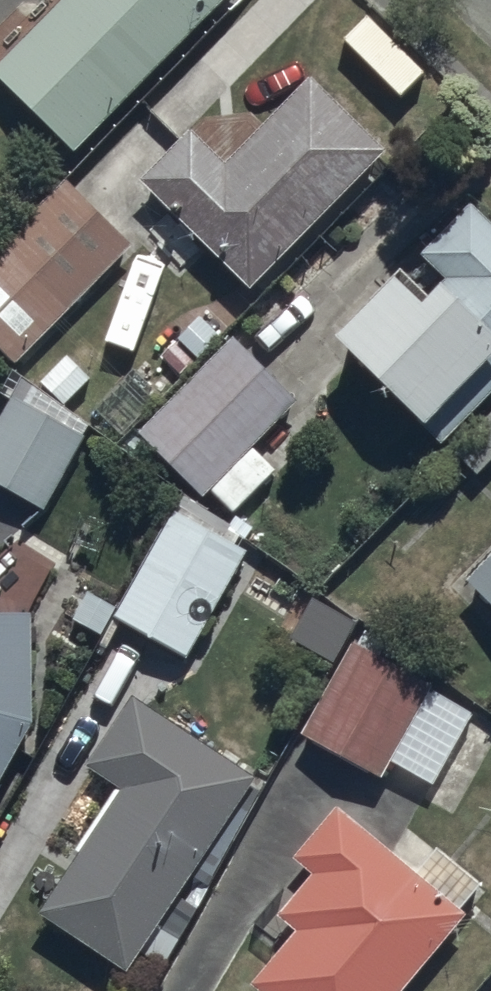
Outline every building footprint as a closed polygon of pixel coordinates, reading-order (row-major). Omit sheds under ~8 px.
[(72,154),(226,0),(59,0),(0,60),(0,82),(72,154)] [(138,180),(249,291),(386,154),(308,77),(221,164),(187,131),(138,180)] [(14,365),(131,248),(62,180),(0,242),(0,351),(14,365)] [(490,461),(490,395),(490,222),(470,201),(418,253),(443,278),(415,306),(389,280),(333,339),(440,446),(475,477),(490,461)] [(231,337),(136,432),(201,497),(296,402),(231,337)] [(0,414),(0,487),(42,511),(84,437),(10,395),(0,414)] [(172,509),(109,618),(183,660),(246,551),(172,509)] [(462,584),(490,613),(490,555),(462,584)] [(30,726),(31,615),(0,615),(0,781),(30,726)] [(350,644),(298,734),(381,780),(389,765),(431,787),(470,716),(428,691),(430,688),(406,675),(417,656),(367,628),(356,647),(350,644)] [(118,790),(38,910),(123,971),(251,780),(129,699),(83,767),(118,790)] [(247,985),(255,990),(401,990),(464,914),(459,910),(480,884),(437,849),(415,875),(335,808),(291,859),(310,875),(277,916),(294,930),(247,985)]
